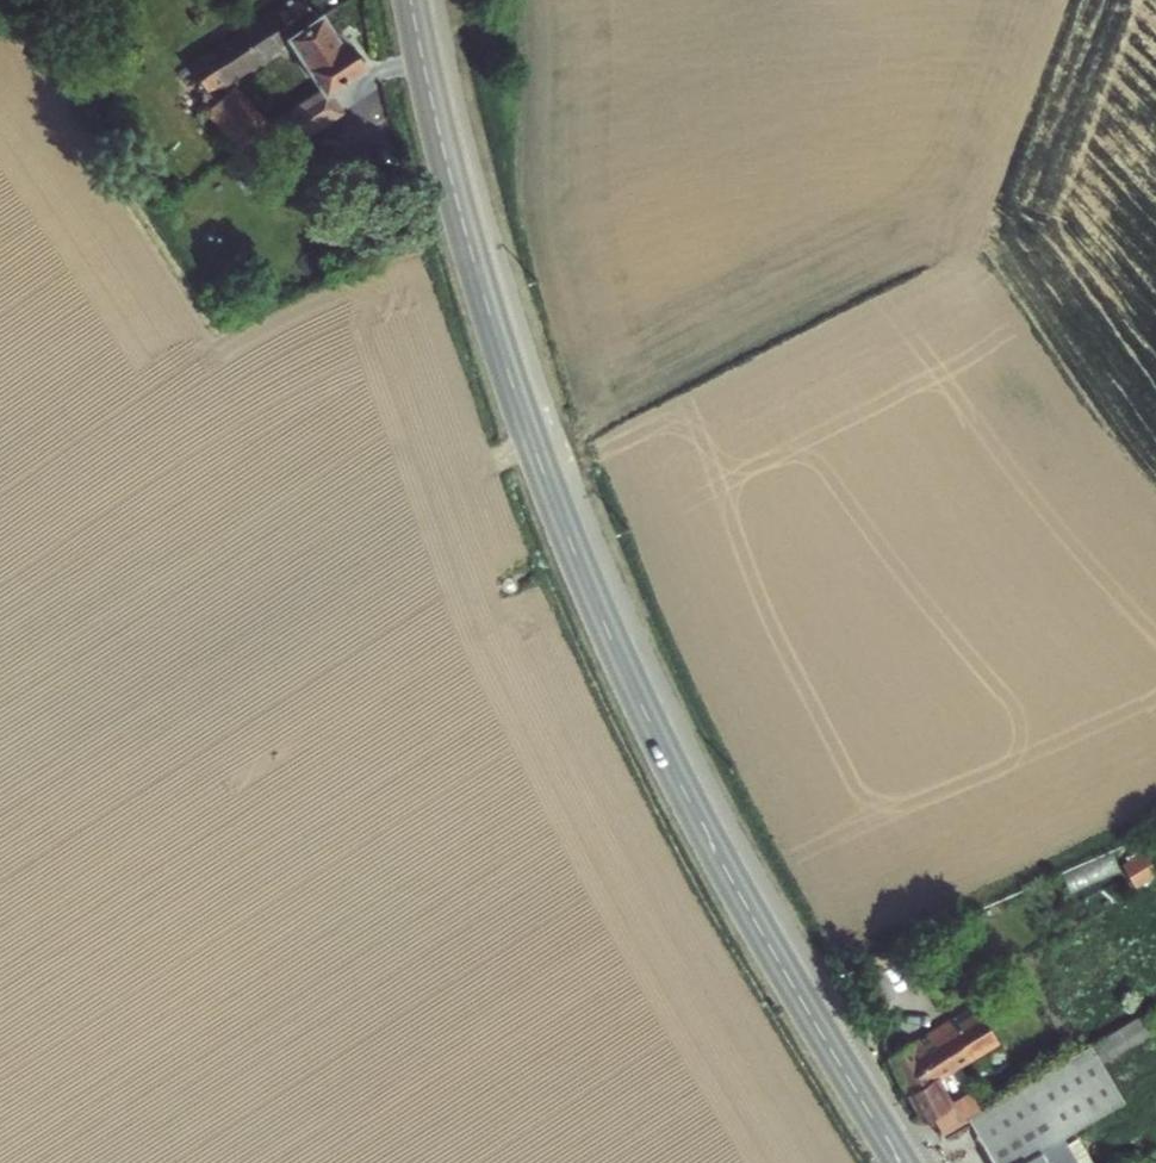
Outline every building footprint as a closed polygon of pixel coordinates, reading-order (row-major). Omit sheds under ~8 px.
[(271,124),(331,78),(320,62),(354,37),(332,8),(328,11),(320,0),(226,0),(192,25),(213,52),(260,16),(267,26),(282,15),(315,58),(255,103),(271,124)] [(214,57),(192,77),(194,80),(189,86),(198,96),(205,91),(228,117),(235,113),(250,101),(214,57)] [(968,1007),(944,1021),(947,1026),(967,1059),(978,1052),(990,1045),(968,1007)] [(944,1021),(905,1044),(928,1082),(947,1070),(967,1059),(947,1026),(944,1021)] [(905,1044),(883,1056),(918,1123),(927,1118),(936,1134),(953,1125),(944,1109),(928,1082),(905,1044)] [(1082,1054),(1068,1062),(1100,1112),(1112,1105),(1082,1054)] [(982,1113),(1010,1156),(1050,1132),(1054,1139),(1100,1112),(1068,1062),(982,1113)] [(1140,1076),(1130,1082),(1145,1104),(1153,1099),(1140,1076)] [(1136,1109),(1145,1104),(1130,1082),(1123,1086),(1136,1109)] [(954,1103),(944,1109),(953,1125),(956,1123),(963,1119),(954,1103)] [(1010,1156),(982,1113),(965,1122),(958,1127),(959,1129),(979,1162),(998,1162),(1010,1156)] [(953,1125),(936,1134),(939,1140),(959,1129),(958,1127),(956,1123),(953,1125)] [(1060,1148),(1054,1139),(1050,1132),(1010,1156),(998,1162),(1069,1162),(1060,1148)] [(1060,1148),(1069,1162),(1088,1162),(1074,1140),(1060,1148)]
